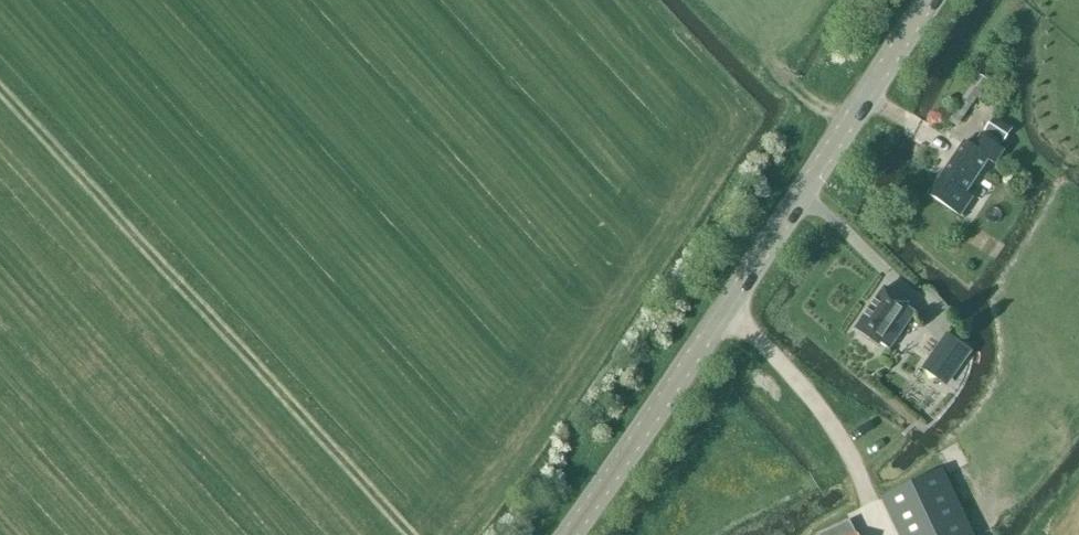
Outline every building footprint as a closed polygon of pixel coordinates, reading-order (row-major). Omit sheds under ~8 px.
[(972,106),(988,83),(979,76),(962,100),(963,100),(972,106)] [(963,100),(949,121),(957,127),(972,106),(963,100)] [(1012,129),(994,118),(984,132),(1003,144),(1012,129)] [(1004,152),(981,137),(973,148),(964,143),(929,195),(957,213),(968,196),(967,195),(989,161),(995,165),(1004,152)] [(889,350),(916,313),(906,307),(908,305),(885,289),(856,330),(879,346),(880,344),(889,350)] [(947,387),(972,352),(946,333),(921,368),(947,387)] [(942,470),(882,499),(899,534),(973,534),(942,470)] [(850,523),(829,531),(831,534),(856,534),(850,523)]
